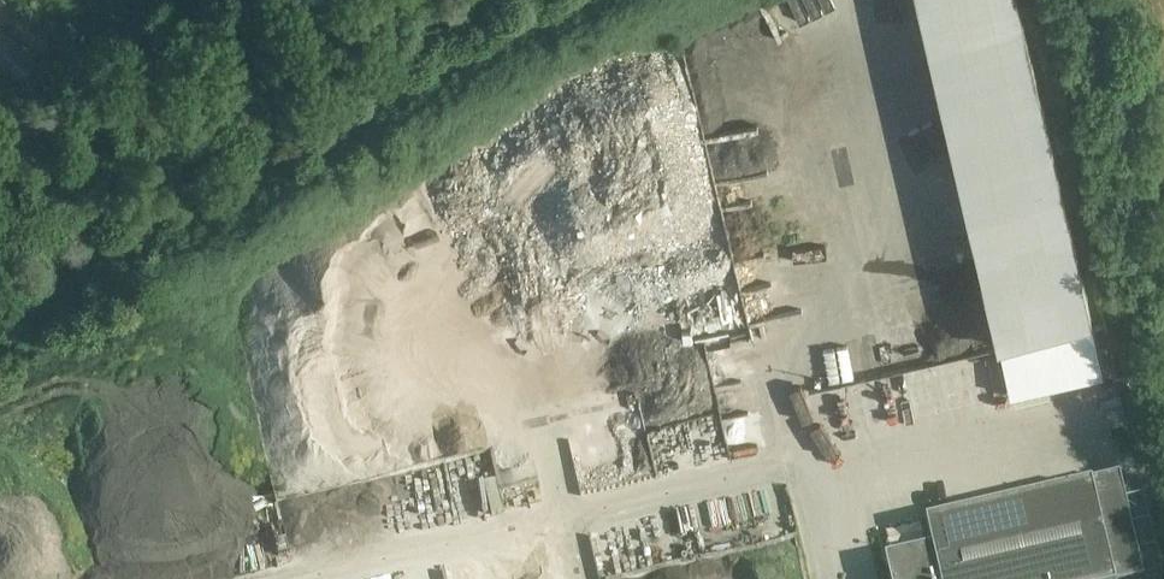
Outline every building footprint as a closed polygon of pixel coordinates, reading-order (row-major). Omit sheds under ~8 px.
[(0,3),(15,19),(24,10),(14,0),(4,0),(0,3)] [(1012,0),(911,0),(980,358),(1077,340),(1012,0)] [(0,26),(0,57),(24,79),(40,62),(0,26)] [(531,375),(556,372),(555,363),(530,365),(531,375)] [(885,560),(890,578),(1114,578),(1092,485),(926,524),(932,549),(885,560)] [(1126,539),(1130,556),(1145,552),(1141,535),(1126,539)]
